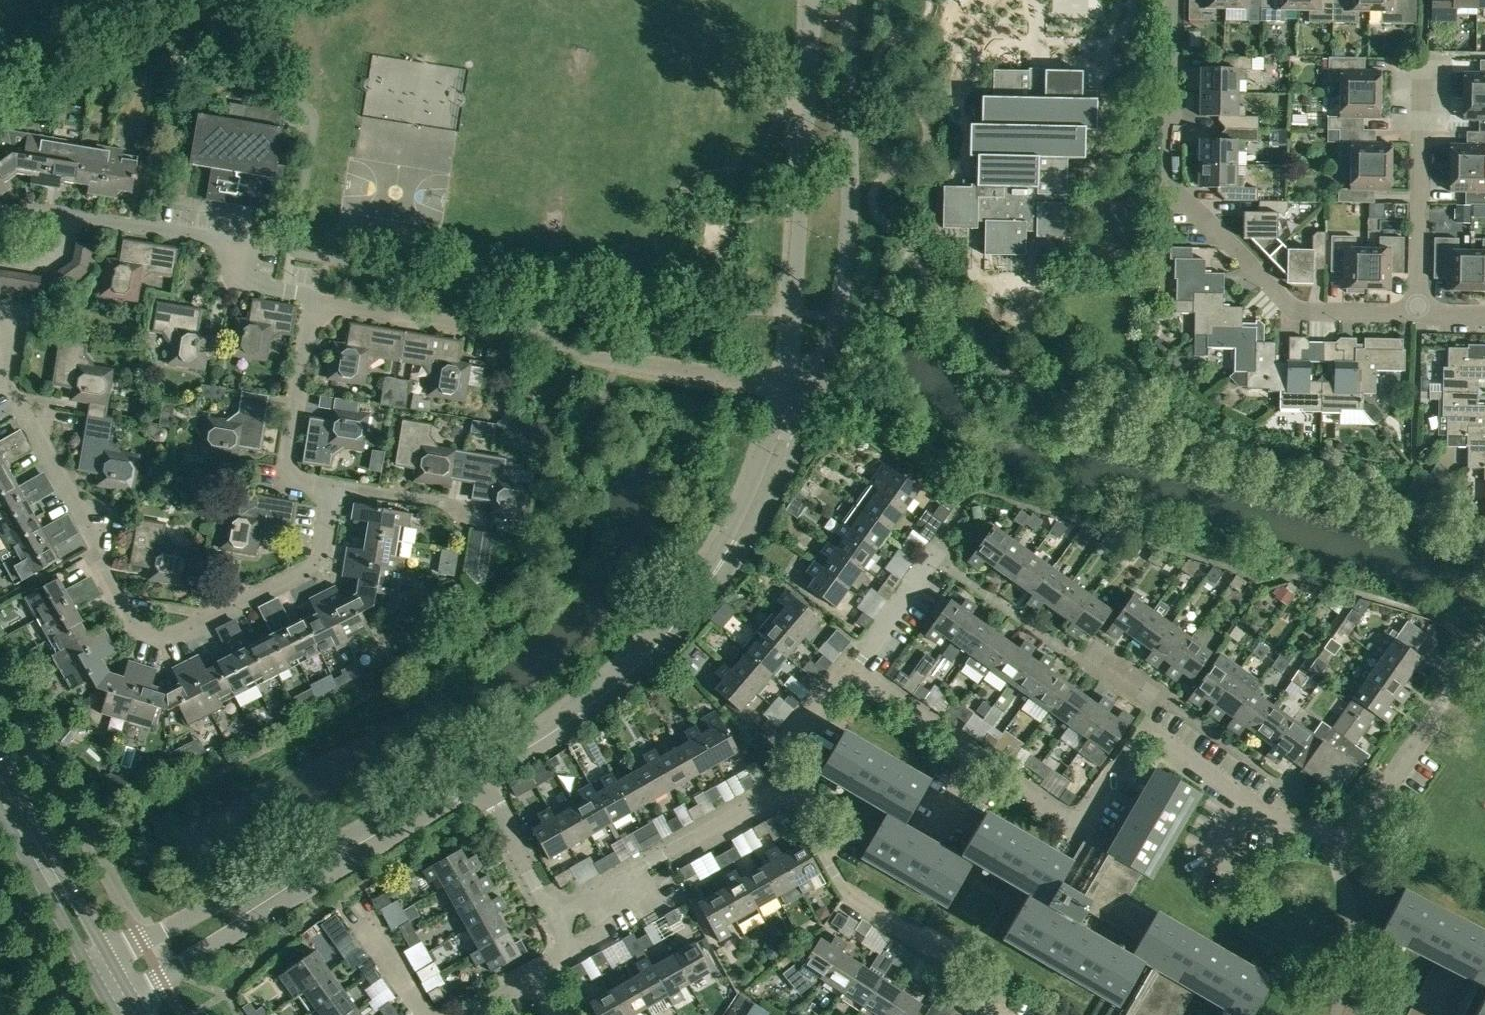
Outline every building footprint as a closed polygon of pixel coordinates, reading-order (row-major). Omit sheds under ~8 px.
[(1112,75),(1134,76),(1135,0),(1113,0),(1112,75)] [(1225,0),(1189,0),(1188,20),(1201,20),(1202,8),(1225,9),(1225,0)] [(1261,0),(1225,0),(1225,9),(1248,9),(1248,21),(1261,21),(1261,0)] [(1261,21),(1273,22),(1274,10),(1297,10),(1297,0),(1261,0),(1261,21)] [(1297,10),(1308,10),(1308,22),(1333,23),(1333,0),(1297,0),(1297,10)] [(1369,11),(1369,0),(1333,0),(1333,23),(1357,23),(1357,11),(1369,11)] [(1369,11),(1380,12),(1380,24),(1405,24),(1405,0),(1369,0),(1369,11)] [(1476,0),(1432,0),(1431,21),(1454,21),(1454,8),(1475,9),(1476,0)] [(1475,9),(1484,9),(1484,0),(1476,0),(1475,9)] [(1200,88),(1199,92),(1237,93),(1237,80),(1245,81),(1245,70),(1251,70),(1251,57),(1225,57),(1225,69),(1200,69),(1200,73),(1198,75),(1197,88),(1200,88)] [(1340,82),(1340,94),(1379,95),(1380,71),(1358,71),(1358,59),(1364,59),(1364,58),(1328,58),(1328,82),(1340,82)] [(1081,72),(1029,71),(993,71),(993,99),(981,99),(981,127),(969,127),(969,156),(977,156),(976,185),(970,185),(970,188),(943,187),(942,228),(977,229),(977,222),(985,222),(984,255),(1025,256),(1025,232),(1036,232),(1036,237),(1077,238),(1077,204),(1060,204),(1060,195),(1066,195),(1067,158),(1084,158),(1084,130),(1096,130),(1096,101),(1097,91),(1081,90),(1081,72)] [(1463,97),(1484,97),(1484,73),(1464,73),(1463,97)] [(1237,106),(1237,93),(1199,92),(1199,97),(1197,97),(1197,110),(1199,112),(1199,116),(1224,116),(1224,129),(1258,129),(1258,117),(1245,116),(1245,106),(1237,106)] [(1327,130),(1339,130),(1357,130),(1357,118),(1379,118),(1379,95),(1340,94),(1339,117),(1327,117),(1327,130)] [(1484,133),(1484,97),(1463,97),(1463,120),(1484,120),(1484,133)] [(206,200),(227,204),(276,212),(284,167),(276,166),(285,114),(244,107),(241,123),(198,115),(190,165),(211,169),(206,200)] [(1258,142),(1258,129),(1224,129),(1224,141),(1199,140),(1199,144),(1196,147),(1196,159),(1198,159),(1198,164),(1236,164),(1236,152),(1244,152),(1244,142),(1258,142)] [(1357,130),(1339,130),(1339,143),(1351,143),(1350,166),(1390,167),(1391,144),(1369,143),(1369,131),(1357,130)] [(1484,133),(1473,132),(1472,145),(1450,145),(1450,168),(1484,169),(1484,133)] [(31,185),(45,187),(53,138),(28,134),(24,156),(12,154),(17,175),(32,177),(31,185)] [(10,190),(5,184),(17,175),(12,154),(8,136),(0,141),(0,197),(10,190)] [(75,184),(81,148),(66,145),(66,140),(53,138),(45,187),(60,190),(61,182),(75,184)] [(87,194),(102,197),(110,148),(96,145),(96,150),(81,148),(75,184),(89,187),(87,194)] [(110,148),(102,197),(117,199),(118,191),(132,194),(138,157),(123,154),(123,150),(110,148)] [(1236,178),(1236,164),(1198,164),(1198,168),(1196,168),(1196,181),(1198,183),(1198,187),(1223,188),(1223,200),(1257,201),(1257,188),(1243,188),(1244,178),(1236,178)] [(1389,191),(1390,167),(1350,166),(1350,190),(1338,189),(1337,203),(1373,203),(1373,202),(1367,202),(1367,190),(1389,191)] [(1450,168),(1449,192),(1471,192),(1471,205),(1484,205),(1484,169),(1450,168)] [(1243,239),(1250,239),(1255,245),(1253,246),(1263,253),(1268,258),(1282,245),(1277,239),(1277,214),(1283,215),(1287,211),(1287,202),(1263,201),(1262,213),(1243,212),(1243,239)] [(1455,208),(1454,208),(1453,218),(1455,218),(1455,222),(1469,222),(1469,205),(1455,204),(1455,208)] [(1286,284),(1293,284),(1312,284),(1312,265),(1324,265),(1325,233),(1316,233),(1312,236),(1312,250),(1287,250),(1282,245),(1268,258),(1273,263),(1279,273),(1281,271),(1286,277),(1286,284)] [(1342,288),(1366,289),(1367,249),(1355,249),(1355,237),(1331,236),(1330,272),(1331,272),(1331,266),(1343,266),(1342,288)] [(1367,249),(1366,289),(1390,289),(1390,267),(1402,267),(1402,274),(1403,274),(1403,238),(1379,237),(1379,249),(1367,249)] [(1446,290),(1469,291),(1470,251),(1453,251),(1453,239),(1434,238),(1433,274),(1434,274),(1434,268),(1446,268),(1446,290)] [(1469,291),(1484,291),(1484,239),(1482,239),(1482,251),(1470,251),(1469,291)] [(0,270),(0,292),(53,301),(93,273),(98,244),(76,241),(72,260),(48,278),(0,270)] [(107,260),(101,295),(136,300),(139,281),(151,273),(173,276),(178,250),(123,241),(119,262),(107,260)] [(1036,243),(1035,256),(1048,256),(1048,244),(1036,243)] [(1193,294),(1223,294),(1223,274),(1204,273),(1204,259),(1191,259),(1191,249),(1198,249),(1198,248),(1170,247),(1169,260),(1174,260),(1174,279),(1176,280),(1175,301),(1193,302),(1193,294)] [(1241,328),(1241,327),(1242,307),(1223,307),(1223,294),(1193,294),(1193,302),(1175,301),(1175,313),(1194,314),(1194,336),(1206,336),(1207,336),(1207,328),(1241,328)] [(248,322),(236,320),(230,354),(265,360),(268,341),(281,333),(291,334),(295,307),(252,300),(248,322)] [(200,311),(157,304),(152,331),(162,332),(171,345),(168,363),(203,369),(205,358),(216,360),(220,336),(196,332),(200,311)] [(1207,336),(1206,336),(1206,348),(1234,348),(1233,372),(1246,372),(1262,372),(1263,342),(1264,326),(1259,321),(1255,321),(1255,328),(1241,327),(1241,328),(1207,328),(1207,336)] [(393,331),(350,325),(346,346),(334,344),(328,378),(362,384),(366,365),(378,357),(389,358),(393,331)] [(460,342),(417,335),(412,362),(422,364),(431,376),(428,395),(463,401),(468,366),(457,364),(460,342)] [(1279,391),(1279,392),(1279,409),(1301,409),(1301,412),(1320,412),(1321,382),(1308,382),(1309,342),(1304,337),(1301,337),(1300,362),(1288,362),(1287,392),(1279,391)] [(1154,341),(1162,353),(1169,348),(1163,338),(1159,338),(1154,341)] [(1362,393),(1362,394),(1375,394),(1375,371),(1404,371),(1404,350),(1402,350),(1402,339),(1364,339),(1364,349),(1355,349),(1356,338),(1340,338),(1335,343),(1335,351),(1342,351),(1343,363),(1355,364),(1354,393),(1362,393)] [(93,367),(84,355),(86,345),(59,340),(51,383),(73,387),(71,399),(106,405),(111,371),(93,367)] [(1240,389),(1246,389),(1267,389),(1267,392),(1279,392),(1279,391),(1287,392),(1288,362),(1275,362),(1275,342),(1263,342),(1262,372),(1246,372),(1233,372),(1229,376),(1240,389)] [(1442,392),(1477,393),(1478,380),(1484,380),(1484,344),(1468,344),(1468,348),(1448,348),(1447,367),(1443,367),(1442,392)] [(1362,411),(1362,394),(1362,393),(1354,393),(1355,364),(1343,363),(1342,351),(1335,351),(1334,382),(1321,382),(1320,412),(1340,412),(1340,425),(1374,425),(1362,411)] [(1420,375),(1420,391),(1428,391),(1428,379),(1426,375),(1420,375)] [(397,379),(384,377),(380,405),(392,407),(397,379)] [(392,407),(405,409),(409,381),(397,379),(392,407)] [(224,389),(201,385),(199,397),(222,400),(224,389)] [(259,450),(268,396),(241,391),(238,412),(225,422),(207,418),(201,453),(236,459),(238,446),(259,450)] [(1465,446),(1466,446),(1466,426),(1484,426),(1484,406),(1477,406),(1477,393),(1442,392),(1442,416),(1446,417),(1446,446),(1465,446)] [(411,410),(430,412),(432,401),(424,400),(424,396),(413,395),(411,410)] [(332,410),(330,422),(309,419),(302,462),(329,466),(331,456),(343,447),(361,450),(367,415),(356,414),(358,402),(340,399),(339,411),(332,410)] [(110,441),(114,419),(87,414),(78,469),(99,473),(97,485),(131,491),(137,456),(119,453),(110,441)] [(158,426),(170,428),(172,417),(160,414),(158,426)] [(495,424),(472,420),(470,432),(493,436),(495,424)] [(436,448),(427,436),(429,425),(402,421),(395,464),(416,468),(414,480),(449,486),(454,451),(436,448)] [(538,423),(531,427),(530,434),(537,445),(544,447),(551,443),(552,435),(545,424),(538,423)] [(1466,426),(1466,446),(1468,446),(1467,468),(1484,468),(1484,460),(1484,426),(1466,426)] [(24,442),(18,431),(0,441),(0,455),(24,442)] [(11,476),(5,464),(29,451),(24,442),(0,455),(0,482),(11,476)] [(826,453),(821,459),(829,465),(834,458),(826,453)] [(512,482),(503,470),(505,459),(478,455),(471,498),(492,502),(490,514),(525,520),(530,485),(512,482)] [(884,481),(878,490),(905,510),(919,489),(884,464),(876,475),(884,481)] [(0,482),(0,510),(32,492),(27,482),(18,487),(11,476),(0,482)] [(810,492),(806,488),(802,486),(798,491),(803,495),(806,497),(810,492)] [(174,489),(159,487),(158,499),(172,501),(174,489)] [(878,490),(864,510),(891,529),(905,510),(878,490)] [(1,537),(35,517),(29,506),(37,501),(32,492),(0,510),(0,535),(1,537)] [(295,503),(241,494),(237,515),(225,513),(219,548),(254,554),(257,535),(269,526),(290,530),(295,503)] [(365,536),(401,542),(404,527),(409,528),(411,514),(375,508),(376,507),(353,503),(350,520),(367,523),(365,536)] [(933,515),(943,522),(950,512),(940,505),(933,515)] [(864,510),(850,529),(877,548),(891,529),(864,510)] [(1030,517),(1021,511),(1014,521),(1023,528),(1025,525),(1030,517)] [(1030,517),(1025,525),(1035,532),(1042,521),(1033,514),(1030,517)] [(1,537),(13,557),(13,558),(56,534),(55,533),(50,524),(41,528),(35,517),(1,537)] [(162,534),(163,524),(137,520),(129,563),(151,566),(149,579),(183,585),(189,550),(171,547),(162,534)] [(1067,528),(1057,521),(1050,532),(1060,539),(1067,528)] [(994,568),(1013,541),(998,530),(1001,525),(996,522),(968,562),(979,570),(985,562),(994,568)] [(877,548),(850,529),(842,523),(834,534),(841,539),(835,547),(837,549),(863,568),(877,548)] [(59,560),(52,548),(76,535),(70,525),(55,533),(56,534),(13,558),(13,557),(2,563),(14,585),(59,560)] [(919,535),(929,542),(936,532),(926,525),(919,535)] [(1091,535),(1081,528),(1074,539),(1084,546),(1091,535)] [(346,547),(343,562),(401,571),(404,558),(399,557),(401,542),(365,536),(362,550),(346,547)] [(1116,543),(1106,536),(1099,546),(1108,553),(1116,543)] [(1016,537),(1013,541),(994,568),(1014,582),(1033,555),(1017,544),(1021,540),(1016,537)] [(916,548),(906,540),(899,550),(909,557),(916,548)] [(824,569),(849,587),(863,568),(837,549),(835,547),(828,542),(820,553),(828,559),(822,568),(824,569)] [(1140,550),(1130,543),(1123,553),(1132,560),(1140,550)] [(1014,582),(1032,595),(1034,595),(1052,569),(1037,558),(1040,553),(1036,550),(1033,555),(1014,582)] [(1165,557),(1155,550),(1148,560),(1158,567),(1165,557)] [(1198,567),(1189,560),(1181,570),(1191,577),(1198,567)] [(355,594),(372,607),(373,605),(375,593),(397,597),(398,588),(399,585),(412,586),(414,585),(416,574),(401,571),(343,562),(341,577),(358,579),(355,594)] [(834,608),(849,587),(824,569),(822,568),(814,562),(806,572),(815,579),(808,589),(834,608)] [(1056,564),(1052,569),(1034,595),(1032,595),(1026,604),(1037,612),(1044,603),(1052,610),(1072,583),(1056,572),(1060,567),(1056,564)] [(1223,574),(1213,567),(1205,577),(1215,584),(1223,574)] [(891,574),(884,583),(894,591),(901,581),(891,574)] [(1247,582),(1237,575),(1230,585),(1239,592),(1247,582)] [(24,598),(36,619),(79,595),(73,585),(65,590),(58,578),(24,598)] [(1052,610),(1072,623),(1073,622),(1091,598),(1091,597),(1076,586),(1079,581),(1075,578),(1072,583),(1052,610)] [(456,583),(455,583),(446,589),(461,612),(470,606),(471,606),(456,583)] [(877,593),(887,600),(894,591),(884,583),(877,593)] [(321,592),(347,645),(352,654),(365,647),(361,638),(371,633),(361,613),(372,607),(355,594),(342,601),(334,585),(321,592)] [(36,619),(47,640),(82,621),(75,610),(99,596),(93,587),(79,595),(36,619)] [(785,609),(778,617),(802,638),(818,620),(786,591),(777,602),(785,609)] [(347,645),(321,592),(308,599),(315,614),(303,620),(319,653),(333,646),(335,651),(347,645)] [(1095,592),(1091,597),(1091,598),(1073,622),(1072,623),(1065,632),(1076,639),(1082,631),(1093,638),(1112,611),(1096,600),(1099,595),(1095,592)] [(1133,638),(1152,611),(1136,600),(1140,595),(1135,592),(1106,632),(1117,640),(1123,632),(1133,638)] [(942,635),(951,642),(969,616),(971,615),(977,607),(966,599),(960,607),(950,601),(925,636),(936,644),(942,635)] [(1155,606),(1152,611),(1133,638),(1152,652),(1146,660),(1171,625),(1156,614),(1160,609),(1155,606)] [(1352,609),(1345,619),(1355,627),(1362,617),(1352,609)] [(774,613),(757,632),(787,656),(802,638),(778,617),(774,613)] [(856,622),(866,629),(873,620),(863,613),(856,622)] [(286,615),(276,620),(298,664),(319,653),(303,620),(302,619),(291,624),(286,615)] [(967,661),(971,656),(971,655),(990,629),(971,615),(969,616),(951,642),(966,653),(963,657),(967,660),(967,661)] [(259,640),(276,675),(298,664),(276,620),(266,625),(270,635),(259,640)] [(1163,660),(1171,666),(1172,665),(1190,640),(1191,639),(1175,628),(1179,623),(1175,620),(1171,625),(1146,660),(1157,668),(1163,660)] [(51,655),(57,667),(109,638),(102,625),(86,634),(80,622),(82,621),(47,640),(55,653),(51,655)] [(255,686),(276,675),(259,640),(247,646),(236,622),(226,627),(233,643),(255,686)] [(1235,626),(1228,636),(1238,643),(1245,633),(1235,626)] [(217,664),(234,696),(255,686),(233,643),(226,627),(216,632),(228,656),(216,662),(217,664)] [(1009,643),(990,629),(971,655),(971,656),(967,661),(967,660),(965,663),(985,678),(990,670),(990,669),(1009,643)] [(1370,652),(1380,660),(1382,660),(1408,678),(1422,658),(1385,631),(1370,652)] [(771,675),(787,656),(757,632),(742,650),(771,675)] [(1194,634),(1191,639),(1190,640),(1172,665),(1171,666),(1165,674),(1176,682),(1182,674),(1192,681),(1211,654),(1195,642),(1199,637),(1194,634)] [(830,647),(840,655),(848,646),(838,637),(830,647)] [(90,679),(95,689),(109,672),(101,660),(116,651),(109,638),(57,667),(70,690),(90,679)] [(1331,639),(1324,649),(1334,656),(1341,646),(1331,639)] [(1018,649),(1009,643),(990,669),(990,670),(1005,681),(1002,686),(1007,689),(1010,684),(1010,683),(1028,657),(1029,657),(1035,649),(1024,641),(1018,649)] [(1259,643),(1252,653),(1262,660),(1269,650),(1259,643)] [(755,693),(771,675),(742,650),(727,667),(755,693)] [(1222,653),(1217,659),(1188,700),(1199,707),(1205,699),(1214,705),(1215,704),(1242,667),(1222,653)] [(221,703),(234,696),(217,664),(205,670),(197,655),(184,661),(210,714),(223,708),(221,703)] [(1026,703),(1030,698),(1029,698),(1048,671),(1049,671),(1055,662),(1044,655),(1038,663),(1029,657),(1028,657),(1010,683),(1010,684),(1025,695),(1022,699),(1026,703)] [(815,665),(824,673),(832,664),(823,656),(815,665)] [(1279,657),(1272,667),(1282,674),(1289,664),(1279,657)] [(1317,658),(1310,668),(1320,675),(1327,665),(1317,658)] [(1382,660),(1380,660),(1370,674),(1365,671),(1362,676),(1367,679),(1368,679),(1394,698),(1402,704),(1410,693),(1402,687),(1408,678),(1382,660)] [(100,714),(124,721),(142,665),(127,661),(122,677),(109,672),(95,689),(106,692),(100,714)] [(165,690),(167,711),(178,705),(187,725),(210,714),(184,661),(171,668),(178,683),(165,690)] [(334,678),(338,685),(338,686),(360,674),(354,662),(341,669),(343,674),(334,678)] [(755,693),(727,667),(723,664),(714,675),(722,681),(714,690),(739,712),(755,693)] [(156,669),(142,665),(124,721),(149,729),(156,707),(167,711),(165,690),(151,686),(156,669)] [(1225,713),(1234,719),(1257,687),(1261,681),(1242,667),(1215,704),(1214,705),(1208,714),(1219,721),(1225,713)] [(910,678),(900,671),(893,681),(903,688),(910,678)] [(1068,685),(1049,671),(1048,671),(1029,698),(1030,698),(1045,709),(1041,714),(1046,717),(1049,712),(1049,711),(1068,685)] [(1298,671),(1291,681),(1301,688),(1308,678),(1298,671)] [(799,683),(809,691),(816,682),(807,674),(799,683)] [(1388,706),(1394,698),(1368,679),(1367,679),(1356,694),(1351,690),(1348,696),(1353,699),(1375,715),(1387,724),(1396,712),(1388,706)] [(315,698),(326,692),(320,681),(309,686),(310,689),(315,698)] [(930,692),(920,685),(913,695),(922,702),(930,692)] [(1088,699),(1068,685),(1049,711),(1049,712),(1064,723),(1061,727),(1066,731),(1069,726),(1069,725),(1088,699)] [(1257,687),(1234,719),(1228,728),(1239,735),(1245,727),(1254,733),(1272,708),(1272,706),(1258,696),(1261,691),(1257,687)] [(302,693),(307,702),(315,698),(310,689),(302,693)] [(784,701),(793,709),(801,700),(791,692),(784,701)] [(1081,742),(1084,744),(1088,738),(1088,739),(1107,713),(1108,713),(1114,705),(1103,697),(1097,706),(1088,699),(1069,725),(1069,726),(1084,737),(1081,742)] [(1322,742),(1322,741),(1305,765),(1302,769),(1337,793),(1356,765),(1362,769),(1371,757),(1354,745),(1375,715),(1353,699),(1322,742)] [(953,700),(946,710),(956,717),(963,707),(953,700)] [(1276,701),(1272,706),(1272,708),(1254,733),(1273,746),(1275,745),(1292,720),(1277,709),(1280,704),(1276,701)] [(956,717),(966,724),(973,713),(963,707),(956,717)] [(1088,738),(1084,744),(1081,747),(1093,755),(1098,747),(1108,754),(1133,719),(1122,711),(1116,719),(1108,713),(1107,713),(1088,739),(1088,738)] [(705,721),(710,730),(701,735),(700,736),(716,764),(738,752),(717,714),(705,721)] [(760,729),(770,737),(777,727),(768,720),(760,729)] [(1295,758),(1305,765),(1322,741),(1292,720),(1275,745),(1273,746),(1267,755),(1277,763),(1283,754),(1293,761),(1295,758)] [(64,729),(57,738),(55,740),(64,747),(76,733),(67,726),(64,729)] [(689,742),(679,747),(695,776),(716,764),(700,736),(701,735),(695,726),(684,732),(689,742)] [(967,871),(955,864),(958,859),(903,827),(907,821),(908,819),(929,781),(911,770),(909,774),(898,767),(900,764),(881,753),(879,756),(854,742),(856,739),(843,732),(822,768),(821,770),(819,774),(852,793),(887,813),(882,822),(860,859),(878,870),(880,866),(891,873),(889,876),(908,887),(910,884),(935,898),(933,902),(945,909),(950,902),(967,871)] [(988,734),(981,744),(991,751),(998,741),(988,734)] [(191,758),(185,745),(174,750),(180,764),(191,758)] [(695,776),(679,747),(658,759),(674,788),(695,776)] [(1008,748),(1001,758),(1010,765),(1018,755),(1008,748)] [(674,788),(658,759),(653,750),(642,757),(646,766),(637,771),(653,800),(674,788)] [(1035,772),(1041,762),(1032,755),(1026,764),(1025,765),(1035,772)] [(1041,762),(1035,772),(1044,779),(1051,769),(1041,762)] [(550,765),(532,775),(538,785),(555,776),(550,765)] [(1139,971),(1144,963),(1152,967),(1124,1014),(1134,1014),(1158,974),(1157,974),(1159,971),(1233,1014),(1252,1014),(1272,980),(1254,969),(1251,973),(1241,966),(1243,963),(1224,952),(1221,955),(1210,949),(1212,946),(1193,934),(1191,938),(1167,924),(1169,920),(1130,897),(1142,876),(1150,880),(1160,861),(1157,859),(1165,847),(1168,848),(1178,831),(1174,829),(1189,805),(1192,807),(1199,794),(1156,769),(1155,771),(1156,771),(1108,853),(1107,853),(1106,855),(1083,841),(1071,863),(1069,862),(1068,863),(1069,864),(1065,870),(1037,853),(1041,846),(1022,835),(1020,838),(996,824),(997,821),(985,813),(963,851),(962,853),(958,859),(955,864),(967,871),(972,863),(1028,895),(1023,904),(1005,934),(1001,941),(1020,952),(1021,949),(1033,955),(1031,958),(1050,969),(1052,966),(1062,973),(1061,976),(1080,987),(1082,984),(1106,998),(1104,1001),(1117,1009),(1121,1001),(1139,971)] [(653,800),(637,771),(617,783),(617,784),(632,811),(653,800)] [(146,785),(143,784),(110,774),(99,807),(99,808),(146,785)] [(595,795),(611,823),(632,811),(617,784),(617,783),(612,774),(600,780),(605,789),(596,794),(595,795)] [(739,782),(745,793),(756,787),(750,776),(739,782)] [(575,808),(590,835),(611,823),(595,795),(596,794),(590,783),(577,790),(583,802),(575,807),(575,808)] [(715,787),(704,793),(710,804),(721,798),(715,787)] [(1066,790),(1059,799),(1069,807),(1076,797),(1066,790)] [(553,819),(570,847),(590,835),(575,808),(575,807),(572,801),(551,813),(554,818),(553,819)] [(687,811),(693,822),(704,816),(698,805),(687,811)] [(548,859),(570,847),(553,819),(554,818),(551,813),(549,809),(537,816),(542,825),(532,831),(548,859)] [(666,823),(672,834),(683,828),(677,817),(666,823)] [(793,828),(787,818),(777,824),(783,834),(793,828)] [(652,822),(642,828),(648,839),(651,844),(662,839),(652,822)] [(769,833),(763,823),(752,829),(758,839),(769,833)] [(651,844),(648,839),(642,828),(632,834),(638,845),(640,850),(651,844)] [(797,885),(797,886),(802,895),(814,888),(809,879),(819,873),(803,844),(781,857),(797,885)] [(735,847),(724,853),(730,864),(741,858),(735,847)] [(760,869),(776,898),(782,895),(787,904),(802,895),(797,886),(797,885),(781,857),(776,848),(765,855),(770,863),(760,869)] [(475,856),(466,861),(460,850),(423,872),(429,883),(438,878),(444,888),(471,872),(473,873),(482,868),(475,856)] [(614,852),(604,858),(610,869),(621,863),(614,852)] [(720,869),(730,864),(724,853),(714,859),(720,869)] [(593,864),(599,875),(610,869),(604,858),(593,864)] [(1261,870),(1248,861),(1241,870),(1254,879),(1261,870)] [(696,875),(690,864),(679,870),(685,881),(696,875)] [(756,909),(776,898),(760,869),(740,881),(756,909)] [(558,875),(564,886),(575,880),(569,870),(558,875)] [(477,880),(473,873),(471,872),(444,888),(453,905),(447,908),(450,912),(455,909),(457,908),(484,893),(495,887),(488,874),(477,880)] [(728,887),(718,892),(735,921),(737,926),(759,914),(756,909),(740,881),(734,872),(723,878),(728,887)] [(1482,936),(1484,932),(1464,922),(1462,926),(1451,920),(1453,917),(1433,906),(1431,910),(1420,904),(1422,901),(1403,891),(1399,898),(1383,930),(1382,932),(1381,934),(1472,981),(1470,984),(1433,965),(1407,1014),(1464,1014),(1479,985),(1484,988),(1484,937),(1482,936)] [(732,935),(727,926),(735,921),(718,892),(697,905),(714,933),(715,933),(720,942),(732,935)] [(462,933),(467,930),(496,914),(497,915),(505,910),(499,898),(490,903),(484,893),(457,908),(455,909),(465,925),(459,928),(462,933)] [(385,894),(375,900),(380,910),(391,904),(385,894)] [(681,921),(674,910),(664,916),(670,927),(681,921)] [(841,930),(848,920),(837,913),(831,924),(841,930)] [(332,941),(347,930),(335,914),(320,925),(332,941)] [(471,949),(474,953),(479,950),(479,951),(508,935),(497,915),(496,914),(467,930),(476,946),(471,949)] [(861,920),(855,931),(865,937),(872,927),(861,920)] [(398,928),(404,939),(414,932),(409,922),(398,928)] [(420,943),(414,932),(404,939),(410,949),(420,943)] [(635,965),(640,974),(631,980),(647,1009),(667,997),(672,1005),(652,968),(642,951),(637,941),(633,934),(622,940),(626,946),(632,957),(635,956),(639,963),(635,965)] [(485,962),(491,972),(520,956),(519,954),(527,950),(520,939),(513,944),(508,935),(479,951),(479,950),(474,953),(470,955),(477,967),(485,962)] [(637,941),(642,951),(653,945),(647,935),(637,941)] [(817,977),(822,980),(840,953),(841,953),(847,944),(835,937),(830,946),(819,939),(809,955),(805,952),(800,959),(784,972),(801,993),(818,979),(817,978),(817,977)] [(694,944),(672,956),(688,985),(711,972),(694,944)] [(871,960),(865,969),(860,966),(842,994),(862,1007),(881,979),(887,970),(891,963),(897,953),(885,945),(874,962),(871,960)] [(608,962),(601,951),(591,957),(597,968),(608,962)] [(314,952),(279,977),(294,997),(298,994),(329,972),(314,952)] [(842,994),(860,966),(841,953),(840,953),(822,980),(842,994)] [(898,967),(904,957),(897,953),(891,963),(898,967)] [(688,985),(672,956),(652,968),(672,1005),(683,999),(679,990),(688,985)] [(364,976),(374,969),(367,959),(357,966),(364,976)] [(587,974),(581,963),(570,969),(576,980),(587,974)] [(427,967),(416,973),(422,983),(432,977),(427,967)] [(381,979),(374,969),(364,976),(371,986),(381,979)] [(311,1014),(316,1011),(343,992),(329,972),(298,994),(311,1014)] [(927,972),(921,983),(931,990),(938,979),(927,972)] [(881,979),(862,1007),(875,1014),(886,1014),(901,992),(881,979)] [(610,991),(623,1014),(635,1014),(647,1009),(631,980),(610,991)] [(438,988),(428,994),(433,1004),(444,998),(438,988)] [(610,991),(588,1004),(595,1014),(623,1014),(610,991)] [(343,992),(316,1011),(319,1014),(351,1014),(357,1011),(343,992)] [(901,992),(886,1014),(915,1014),(921,1006),(901,992)] [(1483,998),(1474,1014),(1484,1014),(1484,994),(1483,998)] [(383,1014),(393,1014),(396,1013),(389,1003),(379,1010),(383,1014)] [(770,1014),(753,1003),(745,1014),(769,1014),(770,1014)]
